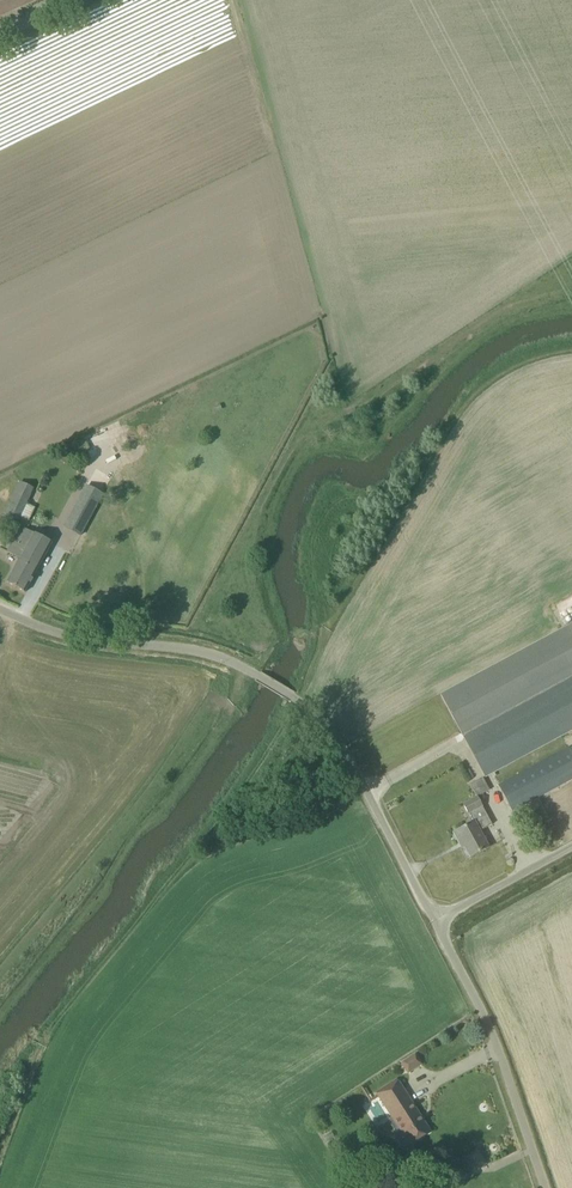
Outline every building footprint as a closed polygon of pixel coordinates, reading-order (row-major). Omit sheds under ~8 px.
[(35,0),(0,0),(0,16),(35,0)] [(16,493),(6,515),(19,520),(28,498),(30,499),(34,490),(34,488),(22,482),(17,493),(16,493)] [(85,486),(68,519),(84,528),(85,528),(103,496),(85,486)] [(7,551),(20,558),(7,582),(25,592),(51,544),(35,535),(27,531),(20,528),(7,551)] [(567,627),(440,695),(461,732),(464,738),(485,777),(492,774),(565,734),(571,730),(571,624),(567,627)] [(512,812),(571,779),(571,753),(569,747),(498,785),(512,812)] [(485,778),(471,784),(476,796),(490,791),(485,778)] [(463,804),(465,807),(473,822),(453,833),(459,843),(461,841),(470,858),(489,848),(479,831),(492,825),(478,800),(477,797),(463,804)] [(402,1063),(408,1073),(422,1064),(416,1054),(402,1063)] [(409,1146),(420,1139),(430,1132),(397,1080),(376,1094),(400,1132),(396,1134),(395,1138),(400,1146),(405,1147),(408,1145),(409,1146)] [(375,1099),(363,1105),(370,1118),(382,1111),(375,1099)] [(477,1150),(465,1158),(474,1172),(486,1164),(477,1150)]
